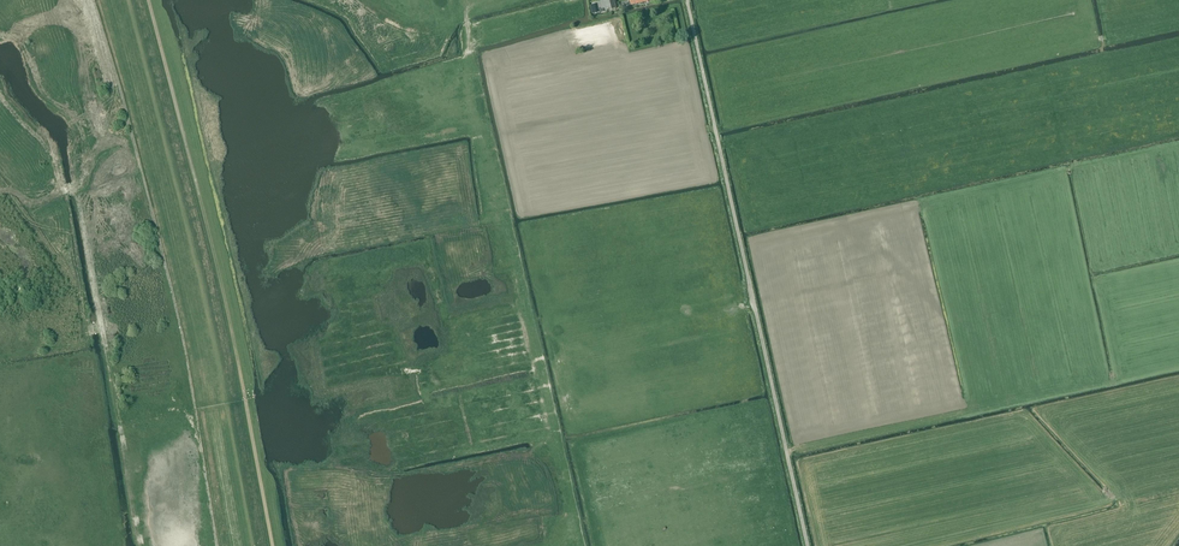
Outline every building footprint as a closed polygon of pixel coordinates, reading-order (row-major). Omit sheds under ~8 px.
[(615,0),(608,0),(611,10),(617,8),(615,0)]
